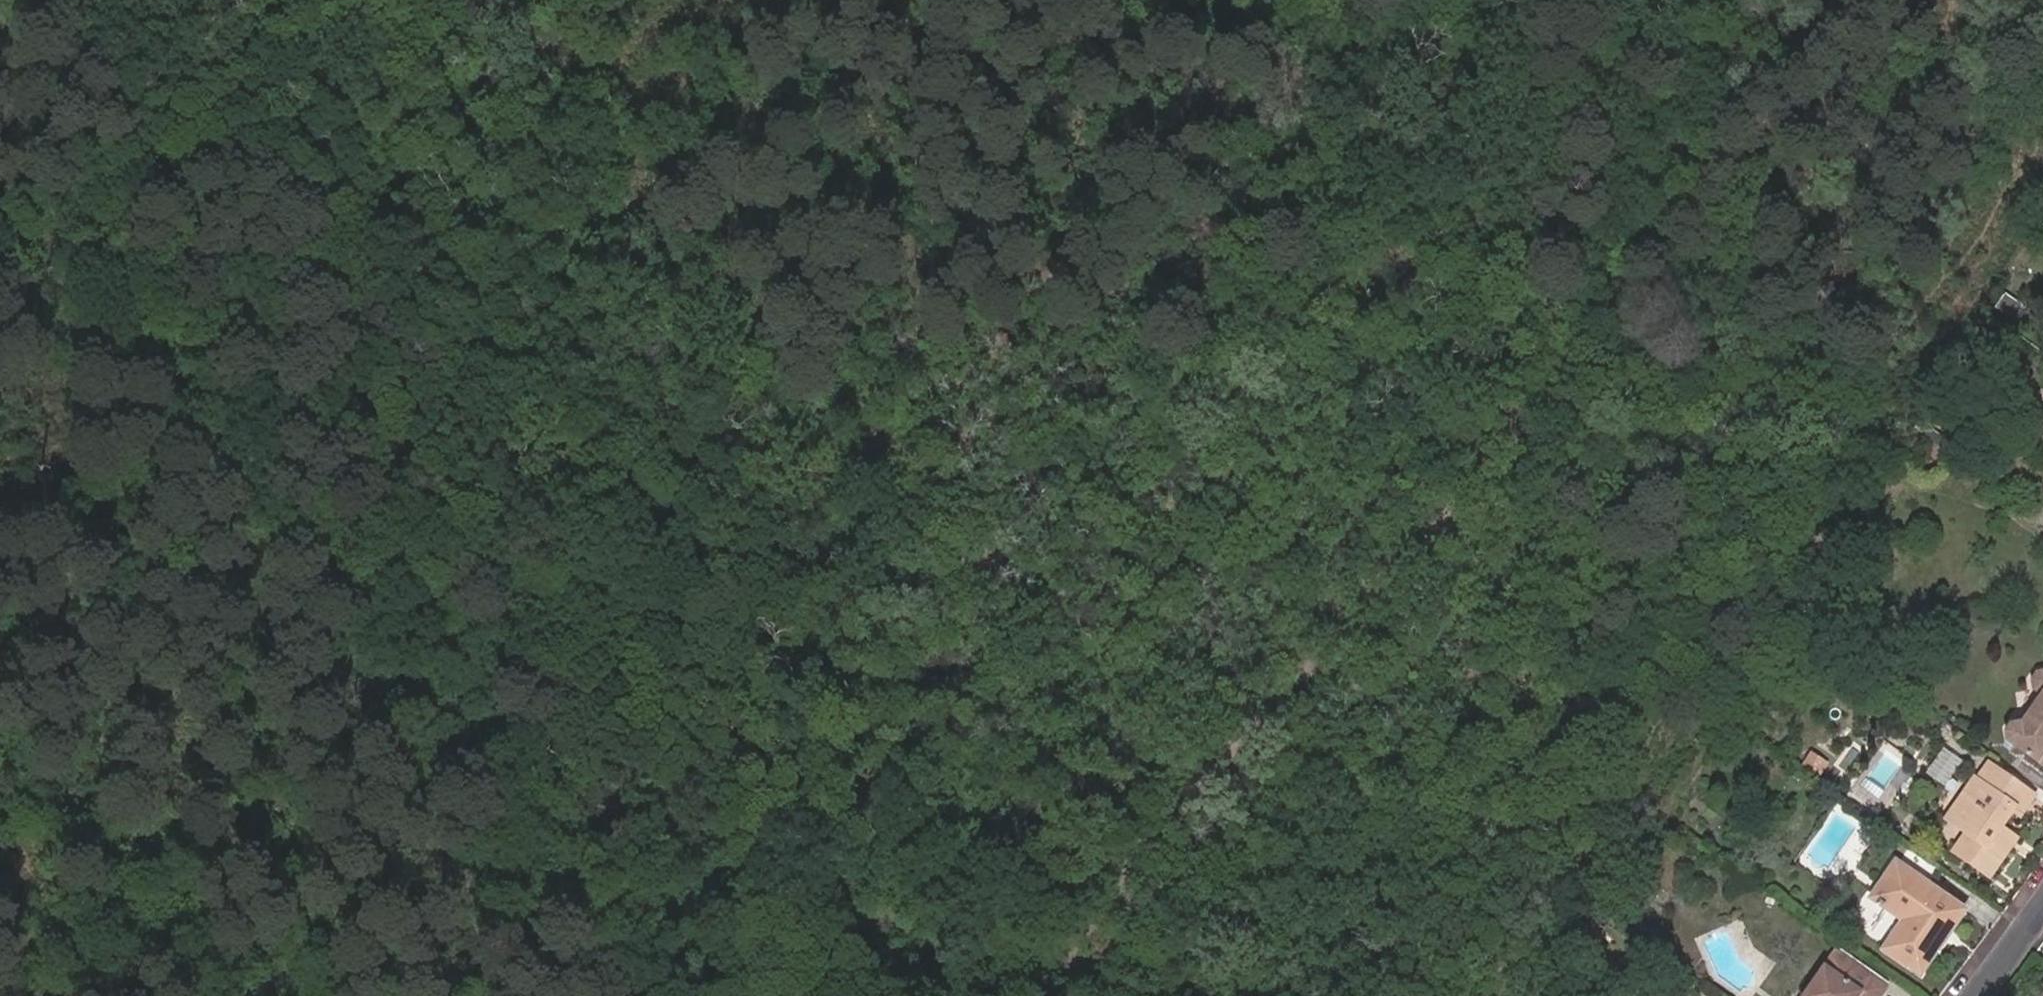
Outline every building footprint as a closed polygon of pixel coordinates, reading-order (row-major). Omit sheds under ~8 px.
[(2023,724),(2021,722),(2010,725),(2005,732),(2008,742),(2042,767),(2042,672),(2037,673),(2032,680),(2035,691),(2042,697),(2023,724)] [(2022,813),(2033,797),(1989,766),(1977,781),(1976,780),(1959,803),(1949,818),(1955,822),(1969,833),(1956,851),(1990,875),(2010,846),(2015,839),(2000,828),(2009,814),(2017,820),(2022,813)] [(1930,889),(1943,871),(1910,848),(1875,896),(1878,899),(1876,902),(1889,911),(1891,908),(1907,920),(1887,949),(1918,971),(1939,942),(1950,927),(1961,911),(1930,889)] [(1837,952),(1826,966),(1805,995),(1883,995),(1889,988),(1845,958),(1837,952)]
